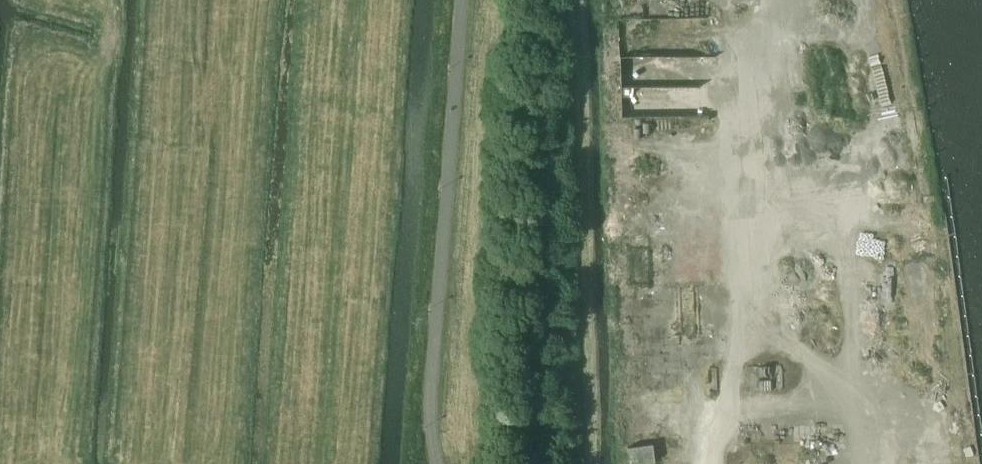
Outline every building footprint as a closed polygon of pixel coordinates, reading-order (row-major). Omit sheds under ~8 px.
[(628,447),(631,463),(632,463),(656,461),(654,443),(628,447)]
